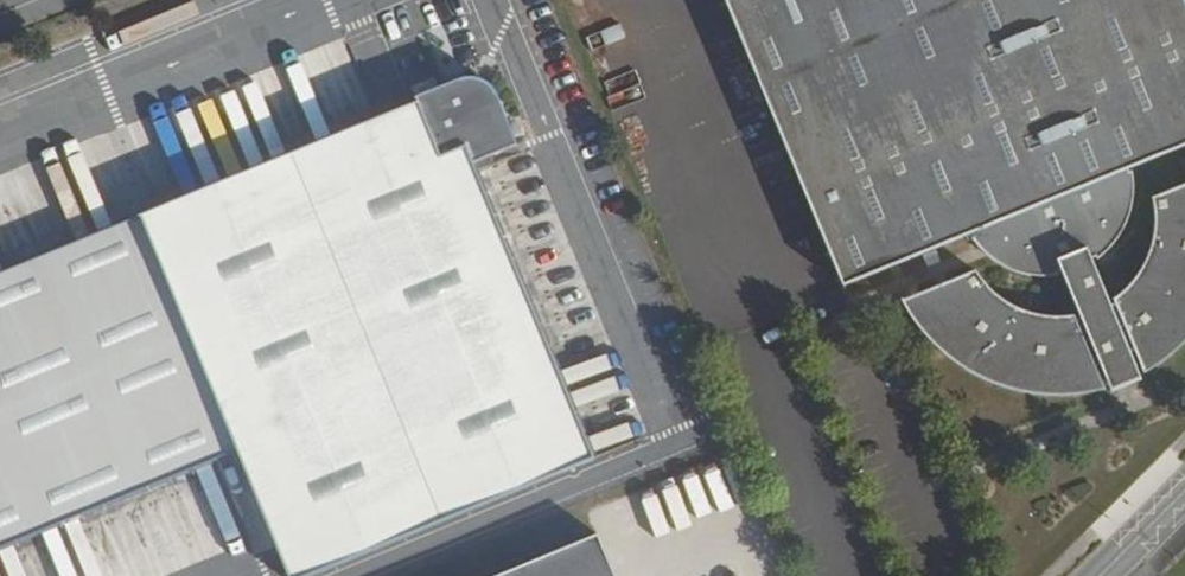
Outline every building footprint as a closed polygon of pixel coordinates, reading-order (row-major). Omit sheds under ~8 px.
[(1093,222),(1095,221),(1109,208),(1121,193),(1129,178),(1132,175),(1184,153),(1184,0),(723,0),(845,291),(967,242),(996,248),(1003,249),(1019,249),(1044,246),(1049,245),(1056,243),(1067,239),(1075,236),(1078,234),(1082,233),(1093,222)] [(290,575),(315,575),(597,462),(475,165),(520,147),(500,97),(463,80),(420,98),(422,104),(0,276),(0,548),(239,451),(290,575)] [(1138,226),(1139,233),(1138,246),(1135,258),(1133,262),(1126,274),(1118,285),(1112,291),(1104,297),(1100,300),(1096,303),(1090,306),(1084,308),(1079,310),(1073,312),(1071,312),(1069,313),(1060,312),(1054,312),(1039,310),(1017,301),(1006,293),(992,280),(986,273),(913,303),(929,333),(943,350),(959,365),(972,374),(993,386),(1012,393),(1036,398),(1049,400),(1055,399),(1075,400),(1093,398),(1109,395),(1129,386),(1136,381),(1154,368),(1178,346),(1184,336),(1184,191),(1137,211),(1138,216),(1138,226)] [(1044,247),(1071,312),(1073,312),(1079,310),(1084,308),(1090,306),(1096,303),(1100,300),(1104,297),(1078,234),(1075,236),(1067,239),(1056,243),(1049,245),(1044,246),(1044,247)] [(504,575),(614,575),(598,537),(504,575)]
